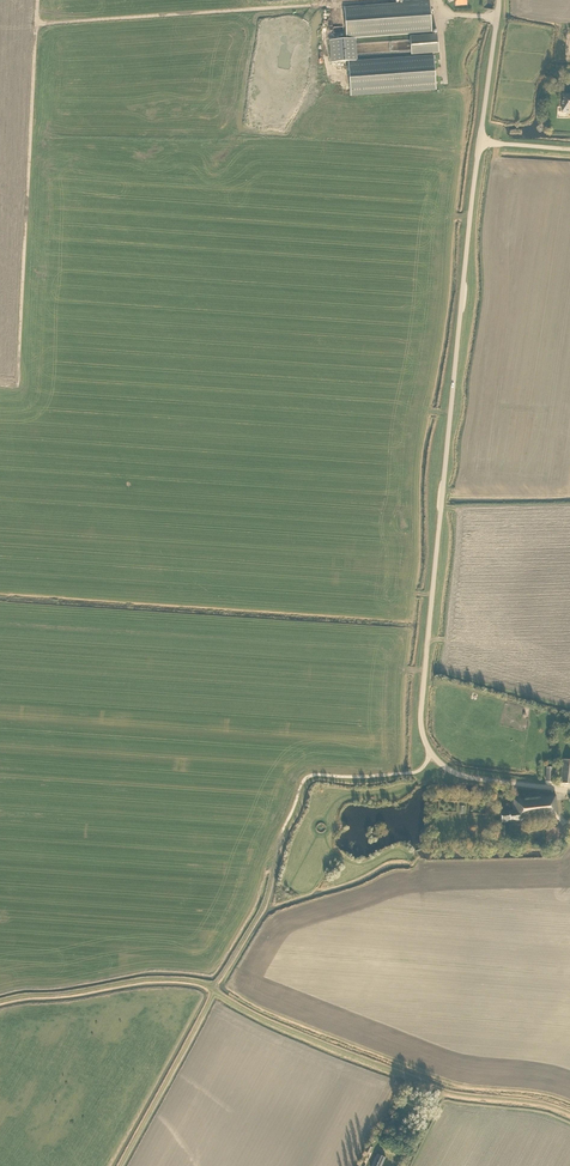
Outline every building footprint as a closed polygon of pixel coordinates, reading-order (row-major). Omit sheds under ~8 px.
[(345,8),(347,38),(432,32),(429,0),(426,0),(404,2),(404,3),(345,8)] [(437,35),(410,37),(412,55),(438,53),(437,35)] [(356,39),(330,40),(331,62),(348,61),(350,95),(436,89),(434,55),(358,60),(356,39)] [(569,784),(569,760),(564,759),(561,783),(569,784)] [(513,798),(515,811),(501,813),(502,822),(523,820),(523,823),(558,819),(555,794),(513,798)] [(558,840),(557,828),(549,829),(550,841),(558,840)] [(377,1153),(371,1165),(382,1165),(386,1158),(377,1153)]
